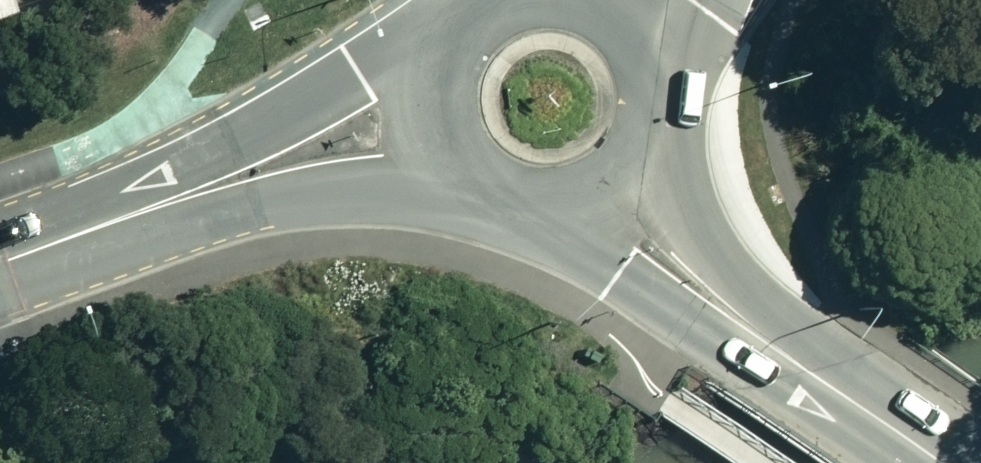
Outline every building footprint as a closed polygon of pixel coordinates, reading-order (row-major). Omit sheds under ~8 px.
[(20,21),(12,0),(0,0),(0,28),(20,21)]
